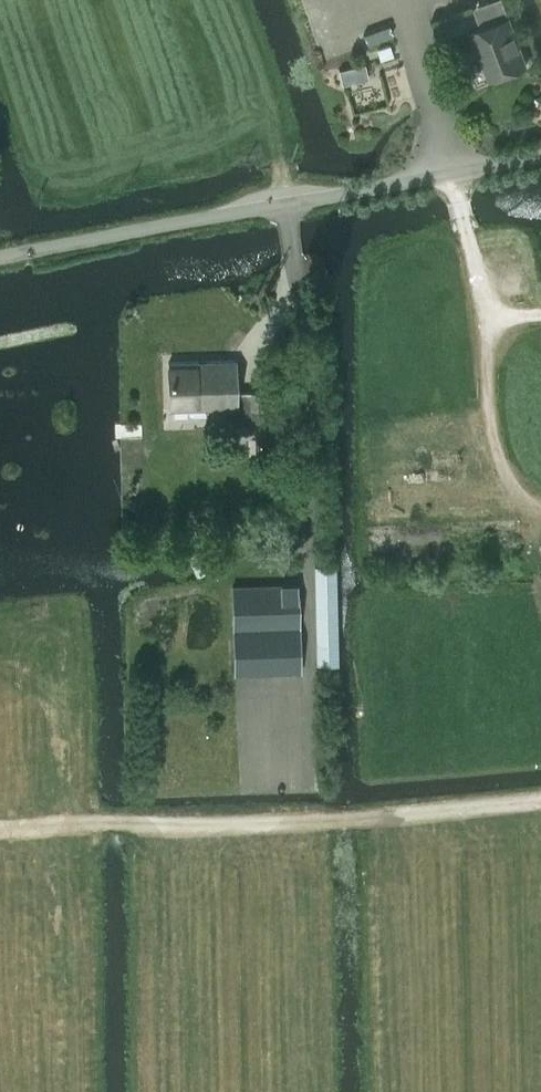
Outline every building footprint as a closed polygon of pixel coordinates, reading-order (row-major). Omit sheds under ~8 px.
[(472,32),(489,79),(527,65),(503,0),(494,0),(478,6),(486,27),(472,32)] [(170,364),(171,406),(235,405),(235,422),(251,422),(251,395),(236,395),(236,362),(170,364)] [(316,664),(338,663),(335,566),(314,566),(316,664)] [(300,672),(298,585),(233,587),(235,674),(300,672)]
